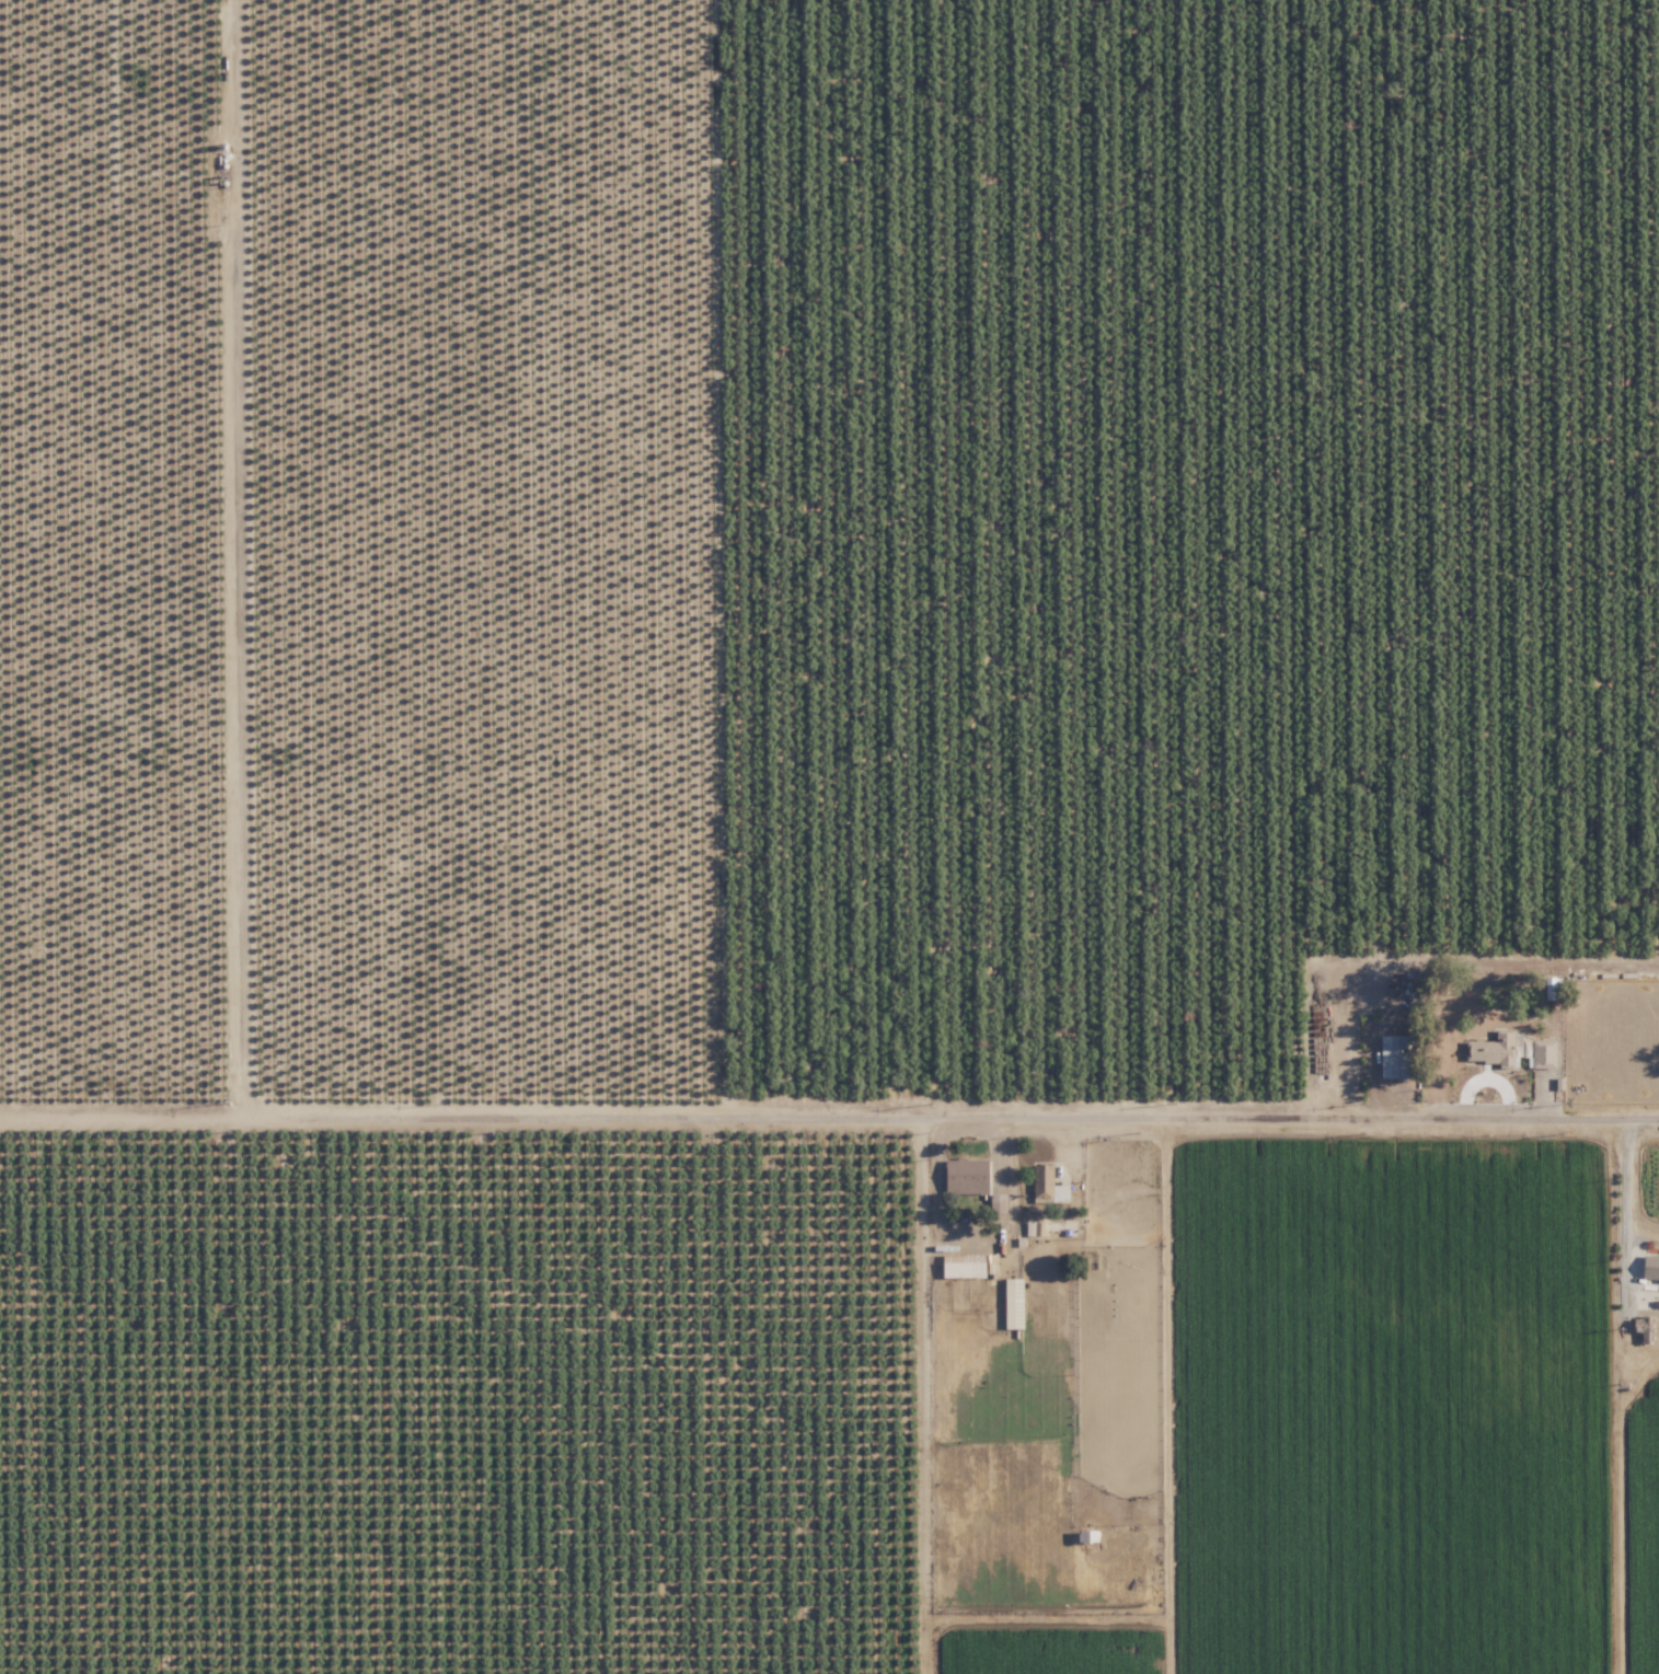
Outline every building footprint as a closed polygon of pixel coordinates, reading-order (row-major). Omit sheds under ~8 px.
[(1551,1040),(1518,1040),(1518,1030),(1490,1030),(1490,1041),(1462,1040),(1462,1061),(1494,1061),(1494,1067),(1514,1067),(1514,1057),(1523,1057),(1523,1067),(1551,1068),(1551,1040)] [(1414,1079),(1415,1036),(1381,1035),(1380,1078),(1414,1079)] [(1053,1165),(1032,1165),(1033,1197),(1051,1197),(1051,1202),(1069,1202),(1068,1185),(1054,1185),(1053,1165)] [(1045,1237),(1045,1222),(1026,1222),(1026,1236),(1045,1237)] [(1638,1255),(1637,1281),(1658,1282),(1658,1256),(1638,1255)] [(985,1256),(942,1257),(942,1278),(985,1277),(985,1256)] [(1080,1530),(1081,1542),(1102,1541),(1102,1529),(1080,1530)]
